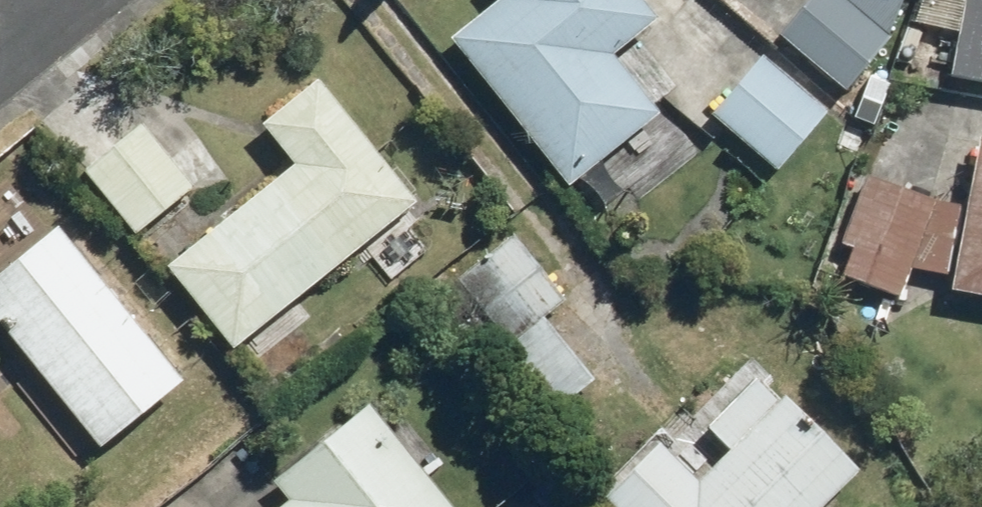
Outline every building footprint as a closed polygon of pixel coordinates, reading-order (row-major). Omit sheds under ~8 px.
[(451,38),(569,183),(662,108),(617,51),(660,17),(647,0),(499,0),(451,38)] [(779,32),(848,91),(894,34),(906,0),(807,0),(779,32)] [(952,76),(981,82),(981,0),(966,0),(952,76)] [(828,110),(763,54),(712,113),(777,169),(828,110)] [(296,163),(170,265),(237,346),(418,200),(320,78),(264,124),(296,163)] [(143,121),(84,169),(136,233),(195,185),(143,121)] [(981,134),(954,287),(981,293),(981,134)] [(853,244),(843,272),(905,294),(915,265),(951,272),(965,202),(939,198),(868,172),(844,240),(853,244)] [(0,271),(0,320),(101,445),(185,377),(59,223),(0,271)] [(465,283),(440,303),(539,425),(597,379),(545,315),(567,297),(516,235),(462,279),(465,283)] [(616,506),(874,506),(881,500),(854,474),(861,467),(787,394),(784,398),(761,375),(711,425),(734,448),(702,481),(658,438),(603,494),(616,506)] [(283,506),(455,506),(371,404),(276,480),(292,500),(283,506)]
